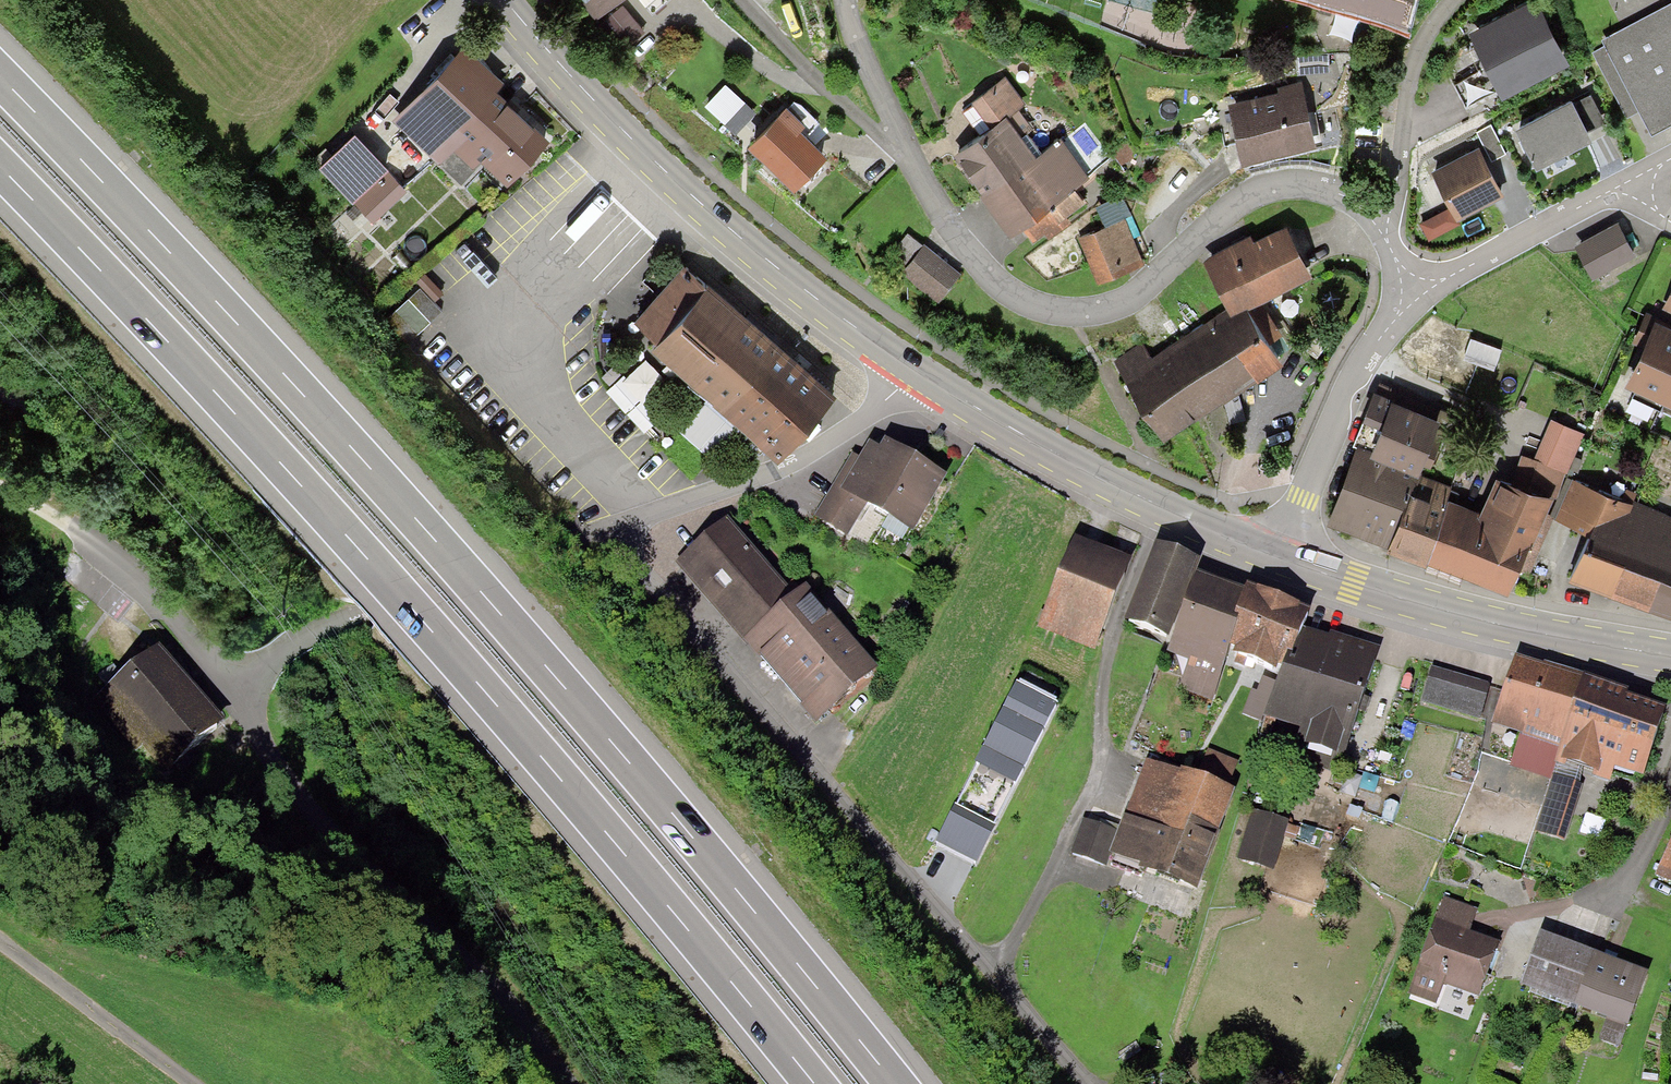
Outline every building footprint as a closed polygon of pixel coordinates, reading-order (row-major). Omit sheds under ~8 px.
[(602,10),(614,0),(594,0),(602,10)] [(652,12),(665,0),(641,0),(652,12)] [(1402,12),(1405,0),(1354,0),(1402,12)] [(1600,38),(1649,130),(1670,118),(1670,0),(1600,38)] [(1558,58),(1531,2),(1471,31),(1448,70),(1463,99),(1466,106),(1558,58)] [(618,6),(604,19),(625,40),(639,26),(618,6)] [(450,123),(485,89),(450,54),(391,111),(426,146),(450,123)] [(973,96),(989,118),(1000,110),(1016,99),(1000,76),(973,96)] [(723,81),(704,101),(733,130),(753,110),(723,81)] [(1229,100),(1239,140),(1248,138),(1307,123),(1297,83),(1229,100)] [(503,177),(538,144),(506,111),(485,89),(450,123),(477,151),(503,177)] [(1589,136),(1569,98),(1564,101),(1517,126),(1536,163),(1589,136)] [(974,171),(1013,225),(1024,218),(1071,183),(1080,176),(1051,137),(1031,152),(1000,110),(989,118),(954,144),(974,171)] [(791,185),(818,158),(793,134),(776,117),(750,144),(791,185)] [(477,151),(450,123),(426,146),(453,174),(477,151)] [(1497,130),(1481,139),(1495,161),(1510,152),(1497,130)] [(357,200),(388,169),(352,132),(321,163),(357,200)] [(1483,159),(1477,146),(1431,170),(1454,214),(1499,191),(1483,159)] [(388,169),(357,201),(374,217),(405,186),(388,169)] [(1081,196),(1071,183),(1024,218),(1033,230),(1043,224),(1046,228),(1064,214),(1061,210),(1081,196)] [(1079,233),(1097,277),(1134,262),(1116,218),(1079,233)] [(1211,258),(1231,301),(1302,267),(1282,225),(1241,244),(1211,258)] [(1576,244),(1589,272),(1630,253),(1617,225),(1576,244)] [(905,233),(886,257),(934,296),(954,272),(905,233)] [(649,338),(702,279),(683,262),(630,320),(649,338)] [(702,279),(649,338),(708,390),(683,419),(719,451),(744,423),(774,450),(827,392),(799,366),(702,279)] [(1662,303),(1670,308),(1670,285),(1662,303)] [(382,315),(402,339),(436,310),(415,286),(382,315)] [(1247,301),(1126,373),(1158,427),(1183,413),(1279,356),(1261,325),(1247,301)] [(1655,315),(1625,379),(1670,400),(1670,322),(1655,315)] [(651,429),(674,407),(664,397),(678,384),(650,355),(613,389),(651,429)] [(1361,404),(1377,409),(1384,390),(1368,384),(1361,404)] [(1377,409),(1367,439),(1420,457),(1437,408),(1384,390),(1377,409)] [(1550,421),(1524,482),(1548,492),(1557,495),(1582,435),(1550,421)] [(850,452),(812,511),(845,532),(867,498),(916,530),(946,484),(872,437),(859,458),(850,452)] [(1365,529),(1391,537),(1410,484),(1417,464),(1359,445),(1334,518),(1365,529)] [(1410,484),(1391,537),(1417,546),(1493,575),(1513,582),(1548,492),(1524,482),(1500,474),(1486,512),(1410,484)] [(1649,606),(1670,553),(1670,513),(1574,476),(1556,516),(1583,526),(1590,529),(1569,575),(1649,606)] [(723,518),(676,558),(741,635),(788,595),(763,565),(723,518)] [(1130,559),(1076,537),(1040,625),(1094,647),(1130,559)] [(1151,541),(1128,625),(1165,635),(1183,568),(1188,552),(1151,541)] [(1649,606),(1670,613),(1670,553),(1649,606)] [(1223,579),(1183,568),(1165,635),(1190,642),(1180,677),(1210,685),(1220,651),(1238,584),(1223,579)] [(801,584),(788,595),(741,635),(807,712),(867,661),(801,584)] [(1238,584),(1220,651),(1285,669),(1297,625),(1304,602),(1279,595),(1238,584)] [(1370,645),(1297,625),(1285,669),(1272,714),(1299,721),(1293,745),(1338,758),(1354,702),(1370,645)] [(151,647),(103,686),(166,763),(214,724),(151,647)] [(1498,708),(1493,725),(1551,742),(1567,685),(1570,675),(1512,659),(1498,708)] [(1432,669),(1423,702),(1474,717),(1483,683),(1432,669)] [(934,842),(975,863),(1025,770),(1060,702),(1019,681),(934,842)] [(1630,703),(1567,685),(1551,742),(1549,750),(1607,767),(1610,758),(1644,768),(1660,711),(1630,703)] [(1194,779),(1221,788),(1230,761),(1203,752),(1194,779)] [(1127,798),(1209,826),(1221,788),(1194,779),(1140,761),(1127,798)] [(1551,775),(1537,824),(1562,831),(1576,782),(1551,775)] [(1127,798),(1108,857),(1153,872),(1189,884),(1209,826),(1127,798)] [(1252,814),(1239,858),(1267,866),(1279,822),(1252,814)] [(1080,820),(1069,855),(1100,865),(1111,830),(1080,820)] [(1441,900),(1409,998),(1435,1006),(1443,981),(1474,991),(1491,940),(1471,933),(1460,930),(1467,909),(1441,900)] [(1541,931),(1522,983),(1570,1000),(1589,948),(1583,946),(1541,931)] [(1610,956),(1589,948),(1570,1000),(1605,1013),(1620,1018),(1639,966),(1610,956)] [(1620,1018),(1605,1013),(1597,1035),(1612,1041),(1620,1018)]
